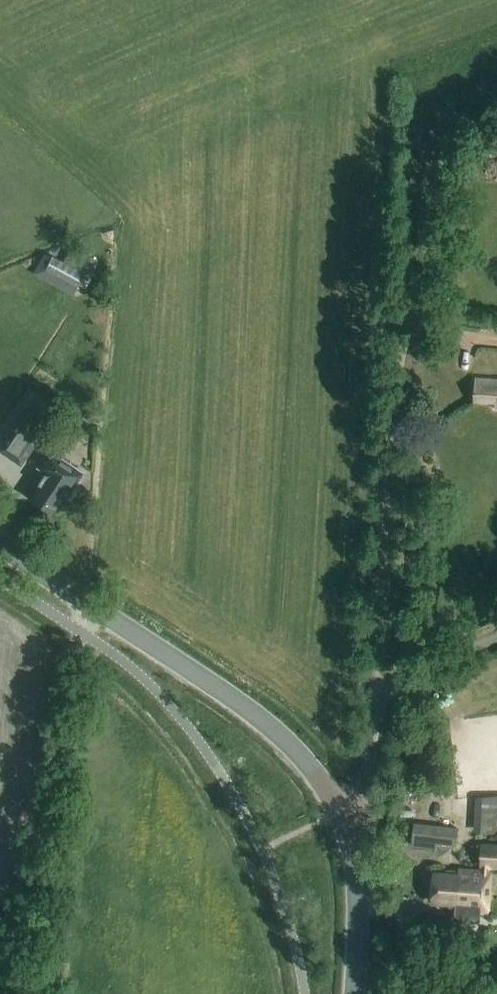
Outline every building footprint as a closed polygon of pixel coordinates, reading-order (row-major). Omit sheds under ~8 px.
[(74,295),(75,293),(84,276),(47,255),(36,275),(74,295)] [(481,380),(480,385),(475,385),(474,401),(495,403),(494,409),(496,409),(496,381),(481,380)] [(43,433),(19,417),(0,446),(0,452),(20,466),(43,433)] [(72,499),(78,489),(77,485),(75,483),(81,475),(48,453),(38,468),(45,473),(30,497),(55,513),(65,498),(68,500),(72,499)] [(397,807),(396,817),(413,823),(415,800),(392,798),(391,807),(397,807)] [(496,835),(496,821),(496,808),(475,807),(473,833),(496,835)] [(413,823),(411,846),(435,849),(436,844),(456,846),(458,828),(413,823)] [(487,873),(488,867),(496,867),(496,847),(482,846),(481,866),(483,866),(482,872),(458,871),(458,875),(434,874),(431,903),(456,904),(455,909),(479,911),(487,912),(490,873),(487,873)] [(479,911),(455,909),(454,922),(478,923),(479,911)]
